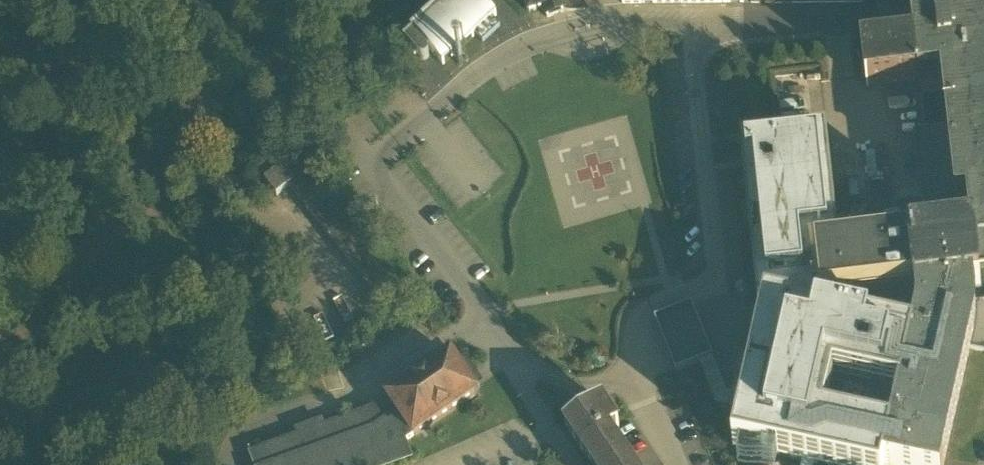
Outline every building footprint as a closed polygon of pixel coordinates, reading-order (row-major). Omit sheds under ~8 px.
[(428,50),(429,49),(443,64),(476,34),(483,42),(500,26),(493,18),(496,15),(482,0),(448,0),(404,40),(410,46),(408,47),(415,55),(416,53),(422,59),(426,59),(428,58),(430,56),(430,52),(428,50)] [(530,12),(542,7),(558,1),(562,0),(525,0),(530,12)] [(563,12),(558,1),(542,7),(546,19),(563,12)] [(923,204),(925,222),(927,238),(912,240),(911,233),(892,235),(839,241),(810,244),(817,304),(830,303),(830,306),(847,304),(847,301),(870,299),(905,294),(917,293),(920,310),(919,315),(902,392),(895,424),(885,464),(944,464),(974,329),(976,315),(976,304),(974,288),(983,287),(983,14),(965,16),(964,13),(946,15),(947,19),(915,23),(917,40),(863,46),(865,59),(862,59),(865,82),(920,76),(922,95),(935,94),(939,132),(927,134),(915,135),(923,204)] [(935,94),(922,95),(927,134),(939,132),(935,94)] [(895,424),(864,417),(827,409),(835,377),(871,385),(902,392),(919,315),(920,310),(917,293),(905,294),(907,306),(872,309),(870,299),(847,301),(847,304),(830,306),(830,303),(817,304),(810,244),(839,241),(827,132),(741,141),(760,307),(766,306),(748,383),(742,412),(734,446),(741,448),(778,456),(803,462),(815,464),(816,464),(885,464),(895,424)] [(289,185),(316,220),(333,207),(282,141),(255,162),(267,177),(265,179),(276,195),(289,185)] [(896,225),(925,222),(923,204),(895,207),(896,225)] [(334,244),(351,231),(333,207),(316,220),(334,244)] [(334,244),(384,308),(402,294),(352,230),(351,231),(334,244)] [(713,358),(692,305),(655,319),(676,373),(699,364),(712,359),(713,358)] [(388,399),(389,400),(414,438),(477,395),(475,391),(466,379),(460,369),(458,366),(452,357),(408,386),(406,385),(396,392),(397,393),(388,399)] [(466,359),(458,366),(460,369),(469,363),(466,359)] [(729,409),(732,396),(727,395),(712,359),(699,364),(717,406),(729,409)] [(469,363),(460,369),(466,379),(475,373),(469,363)] [(484,386),(475,373),(466,379),(475,391),(484,386)] [(729,409),(742,412),(748,383),(735,380),(732,396),(729,409)] [(902,392),(871,385),(864,417),(895,424),(902,392)] [(414,438),(389,400),(385,402),(385,401),(375,407),(375,408),(371,411),(323,428),(313,431),(313,429),(299,434),(300,436),(251,453),(255,464),(390,464),(412,458),(407,443),(414,438)] [(610,434),(619,428),(602,403),(566,427),(591,464),(631,464),(610,434)] [(778,456),(741,448),(738,464),(742,464),(776,464),(778,456)]
